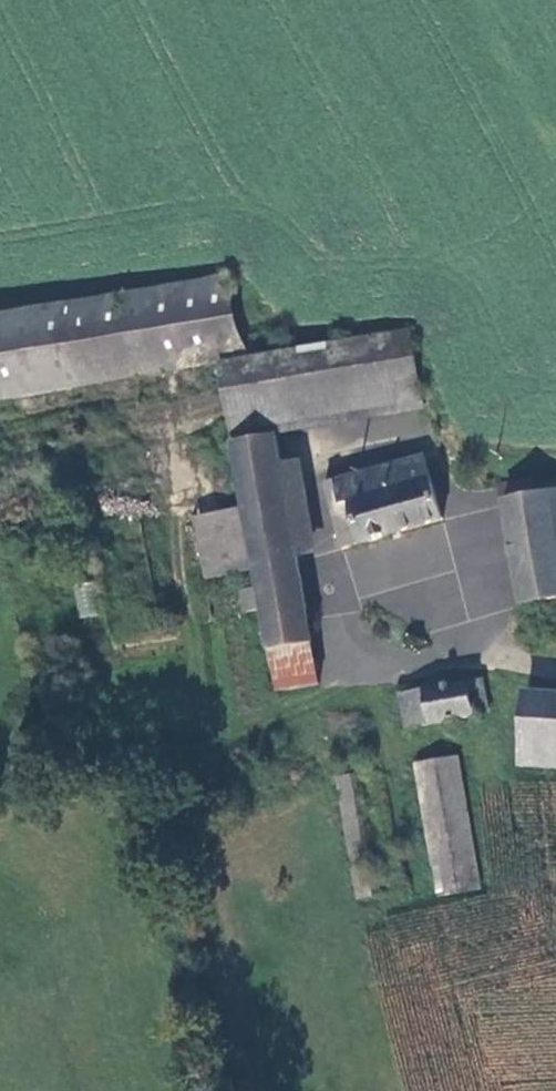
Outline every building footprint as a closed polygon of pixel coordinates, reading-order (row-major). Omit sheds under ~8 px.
[(229,268),(0,310),(0,400),(216,361),(245,356),(229,268)] [(216,361),(230,443),(281,433),(429,407),(415,325),(245,356),(216,361)] [(230,443),(242,515),(250,564),(252,579),(256,601),(241,604),(245,628),(260,626),(265,657),(316,647),(281,433),(230,443)] [(326,480),(344,544),(443,517),(425,452),(326,480)] [(555,602),(555,477),(537,480),(540,495),(509,500),(527,607),(555,602)] [(250,564),(242,515),(189,524),(200,587),(252,579),(250,564)] [(73,585),(79,618),(96,615),(90,582),(73,585)] [(316,647),(265,657),(271,697),(323,687),(316,647)] [(486,679),(400,696),(407,732),(438,726),(439,732),(441,735),(443,738),(445,739),(449,740),(451,740),(453,740),(458,738),(459,738),(460,737),(462,734),(464,730),(464,728),(462,723),(493,715),(486,679)] [(529,694),(524,762),(555,764),(555,696),(529,694)] [(412,768),(436,905),(484,896),(461,759),(412,768)]
